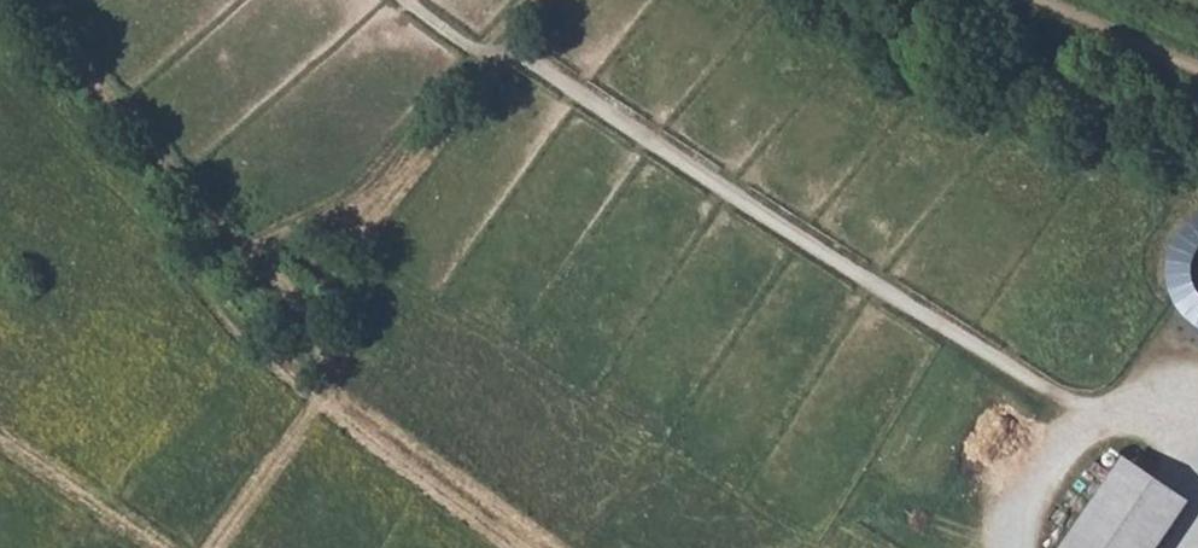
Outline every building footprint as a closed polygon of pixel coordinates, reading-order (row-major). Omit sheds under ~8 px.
[(1170,277),(1175,297),(1180,308),(1192,320),(1197,324),(1197,221),(1192,224),(1175,248),(1170,277)] [(1127,457),(1065,547),(1160,547),(1192,501),(1127,457)]
